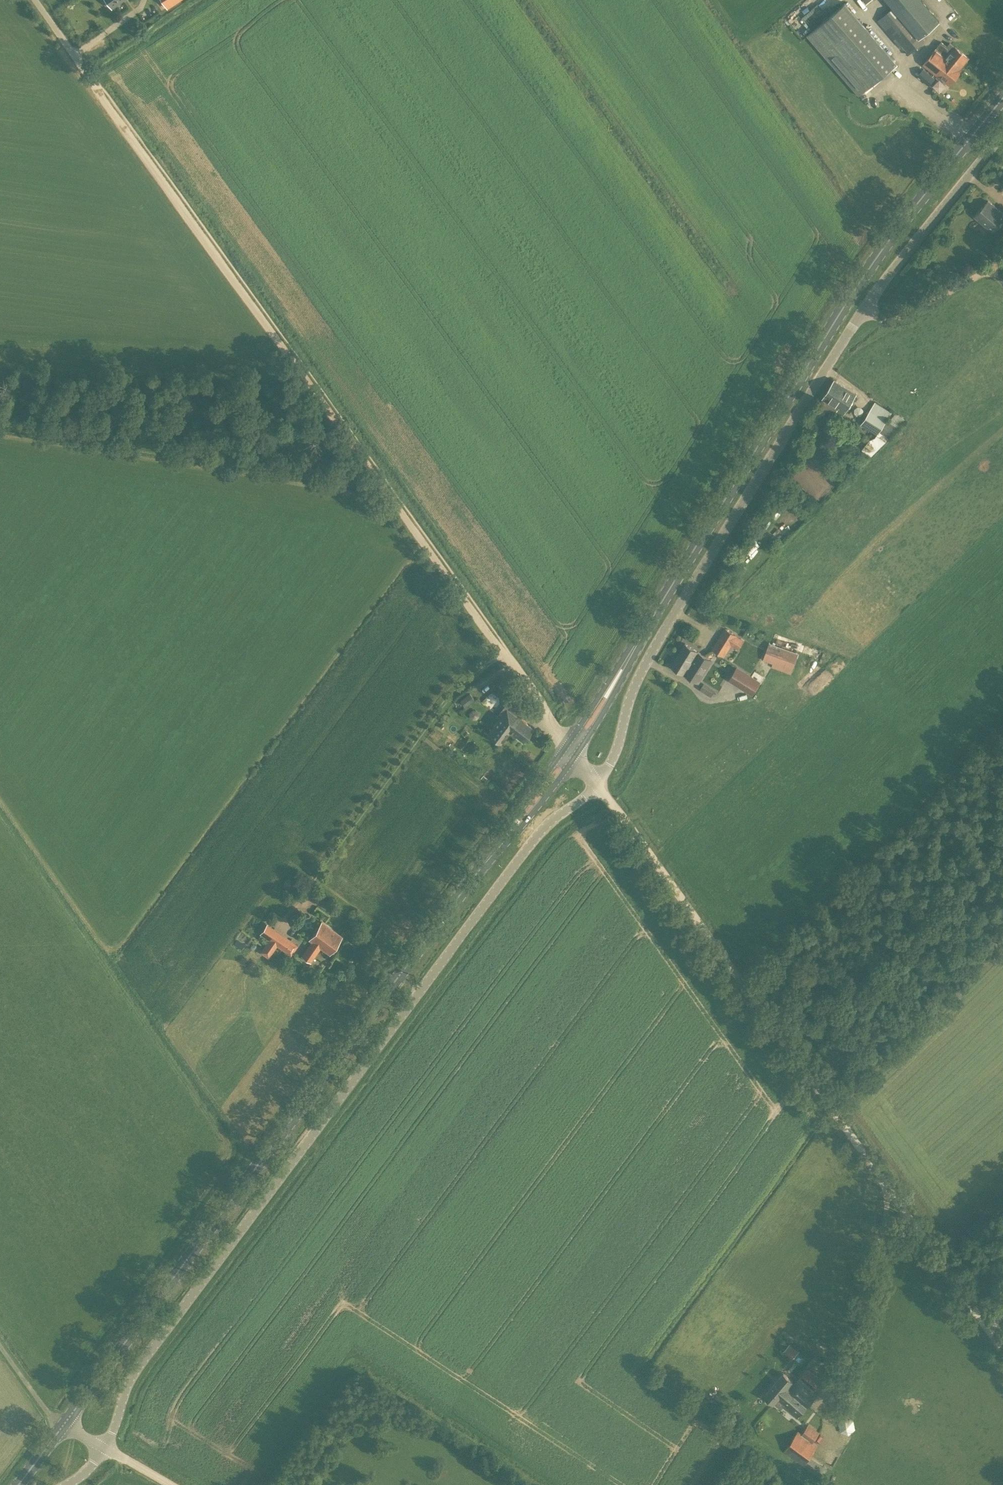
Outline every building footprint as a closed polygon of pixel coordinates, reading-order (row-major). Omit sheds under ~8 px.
[(899,47),(901,45),(909,53),(925,40),(921,36),(939,20),(922,0),(886,0),(892,7),(877,20),(881,25),(899,47)] [(806,35),(858,95),(896,62),(844,2),(806,35)] [(941,41),(936,48),(951,59),(950,61),(954,64),(951,67),(958,73),(961,69),(959,68),(968,57),(950,42),(947,46),(941,41)] [(951,59),(936,48),(924,64),(949,84),(958,73),(951,67),(954,64),(950,61),(951,59)] [(935,77),(923,68),(917,75),(928,85),(935,77)] [(993,231),(1002,219),(1002,214),(988,201),(975,216),(993,231)] [(856,394),(834,380),(822,398),(838,408),(835,412),(841,416),(856,394)] [(877,435),(879,432),(890,439),(898,426),(887,419),(892,411),(875,401),(860,425),(877,435)] [(834,436),(842,441),(841,443),(846,447),(848,443),(848,444),(854,434),(840,426),(834,436)] [(711,649),(724,657),(738,635),(725,627),(711,649)] [(669,664),(682,672),(689,662),(693,664),(699,655),(701,657),(702,654),(683,642),(669,664)] [(773,663),(771,667),(791,674),(799,653),(769,642),(763,659),(773,663)] [(689,662),(682,672),(699,683),(713,661),(702,654),(701,657),(699,655),(693,664),(689,662)] [(761,681),(736,666),(728,680),(752,695),(761,681)] [(704,682),(699,689),(711,696),(715,689),(704,682)] [(490,691),(507,704),(512,698),(495,685),(490,691)] [(469,693),(460,700),(464,706),(474,699),(469,693)] [(507,708),(500,717),(507,722),(504,726),(506,727),(505,728),(510,732),(510,733),(514,736),(515,735),(522,741),(523,740),(525,740),(527,738),(526,737),(532,728),(507,708)] [(500,717),(488,733),(501,744),(510,732),(505,728),(506,727),(504,726),(507,722),(500,717)] [(312,941),(302,956),(310,962),(320,947),(329,953),(341,936),(321,922),(310,939),(312,941)] [(285,951),(292,940),(273,927),(266,938),(268,940),(260,952),(269,958),(277,946),(285,951)] [(792,1357),(799,1349),(789,1341),(782,1349),(792,1357)] [(783,1373),(765,1395),(774,1403),(774,1402),(781,1408),(783,1405),(797,1418),(818,1394),(814,1390),(822,1381),(808,1369),(794,1386),(790,1383),(793,1381),(783,1373)] [(840,1431),(855,1431),(855,1418),(840,1419),(840,1431)] [(784,1451),(804,1465),(821,1477),(828,1468),(811,1456),(818,1445),(813,1442),(820,1432),(808,1424),(802,1434),(798,1431),(784,1451)]
